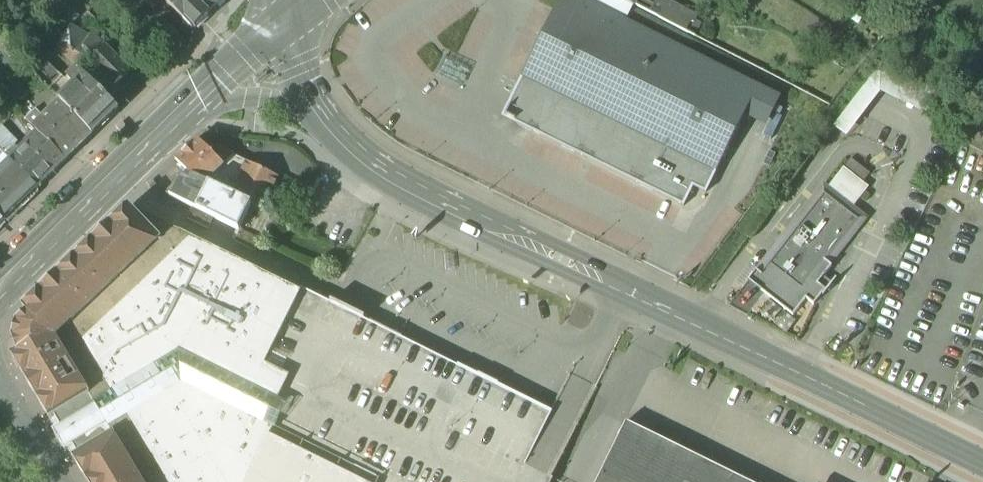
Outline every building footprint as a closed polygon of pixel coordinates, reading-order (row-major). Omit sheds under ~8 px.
[(62,0),(46,0),(37,10),(57,30),(64,33),(79,17),(62,0)] [(193,31),(194,29),(196,30),(210,16),(208,15),(223,0),(163,0),(193,31)] [(589,5),(590,4),(588,3),(588,4),(580,0),(561,0),(556,10),(555,10),(554,12),(555,12),(521,79),(520,81),(522,82),(539,90),(545,94),(537,111),(561,122),(560,123),(567,126),(573,129),(573,130),(575,131),(575,130),(585,135),(585,136),(587,136),(608,147),(610,148),(610,147),(631,158),(633,159),(634,158),(633,157),(641,141),(662,151),(662,152),(663,152),(664,152),(687,163),(687,164),(689,165),(689,164),(712,176),(714,177),(715,175),(714,175),(725,154),(726,153),(725,152),(736,131),(737,130),(747,108),(768,118),(767,119),(769,119),(770,118),(770,117),(778,100),(779,100),(780,98),(778,97),(778,98),(756,87),(756,86),(754,85),(754,86),(732,75),(732,74),(730,74),(708,63),(707,62),(706,62),(684,51),(685,51),(683,50),(683,51),(661,40),(661,39),(659,38),(659,39),(637,28),(635,27),(613,16),(612,15),(611,15),(589,5)] [(680,13),(659,2),(652,14),(674,25),(680,13)] [(883,36),(871,25),(866,30),(878,41),(883,36)] [(100,42),(91,33),(88,39),(70,28),(66,34),(63,39),(60,44),(83,58),(84,58),(89,64),(114,88),(130,71),(120,61),(124,57),(104,37),(100,42)] [(64,33),(57,30),(55,34),(63,39),(66,34),(64,33)] [(526,40),(510,71),(522,77),(538,45),(526,40)] [(83,58),(60,44),(56,48),(79,70),(80,70),(82,72),(89,64),(84,58),(83,58)] [(66,83),(44,60),(31,73),(53,95),(66,83)] [(82,72),(80,70),(79,70),(66,83),(53,95),(60,102),(92,135),(93,135),(119,109),(82,72)] [(539,90),(522,82),(520,86),(537,95),(539,90)] [(60,102),(43,118),(30,104),(19,114),(66,161),(93,135),(92,135),(60,102)] [(18,113),(17,113),(16,114),(16,115),(0,131),(0,150),(38,189),(66,161),(19,114),(18,113)] [(210,145),(207,149),(198,140),(176,161),(188,174),(251,204),(262,210),(272,189),(277,191),(283,180),(210,145)] [(4,222),(38,189),(0,150),(0,218),(4,222)] [(870,174),(851,159),(843,168),(863,183),(870,174)] [(843,168),(828,188),(853,207),(868,188),(863,183),(843,168)] [(251,204),(188,174),(170,194),(169,196),(239,230),(251,204)] [(828,188),(820,198),(817,196),(810,205),(813,207),(794,232),(791,230),(785,238),(788,240),(785,243),(781,239),(748,281),(793,317),(806,300),(814,306),(826,291),(818,285),(832,267),(826,262),(863,215),(853,207),(828,188)] [(129,207),(23,308),(28,314),(18,324),(14,339),(18,353),(12,357),(56,430),(62,426),(57,417),(90,396),(56,341),(161,241),(130,209),(129,207)] [(213,219),(192,208),(187,219),(208,229),(213,219)] [(57,417),(62,426),(56,430),(53,432),(59,442),(65,452),(68,451),(75,447),(80,456),(114,435),(142,481),(247,481),(273,428),(265,424),(288,378),(264,366),(301,292),(180,233),(180,234),(130,209),(161,241),(56,341),(90,396),(57,417)] [(584,350),(553,413),(344,310),(302,290),(301,292),(314,299),(343,314),(529,406),(515,436),(491,481),(548,481),(605,361),(584,350)] [(301,292),(264,366),(288,378),(265,424),(273,428),(247,481),(473,481),(476,477),(487,481),(491,481),(515,436),(529,406),(343,314),(314,299),(301,292)] [(626,422),(597,481),(747,481),(626,422)] [(80,456),(75,447),(68,451),(87,481),(142,481),(114,435),(80,456)]
